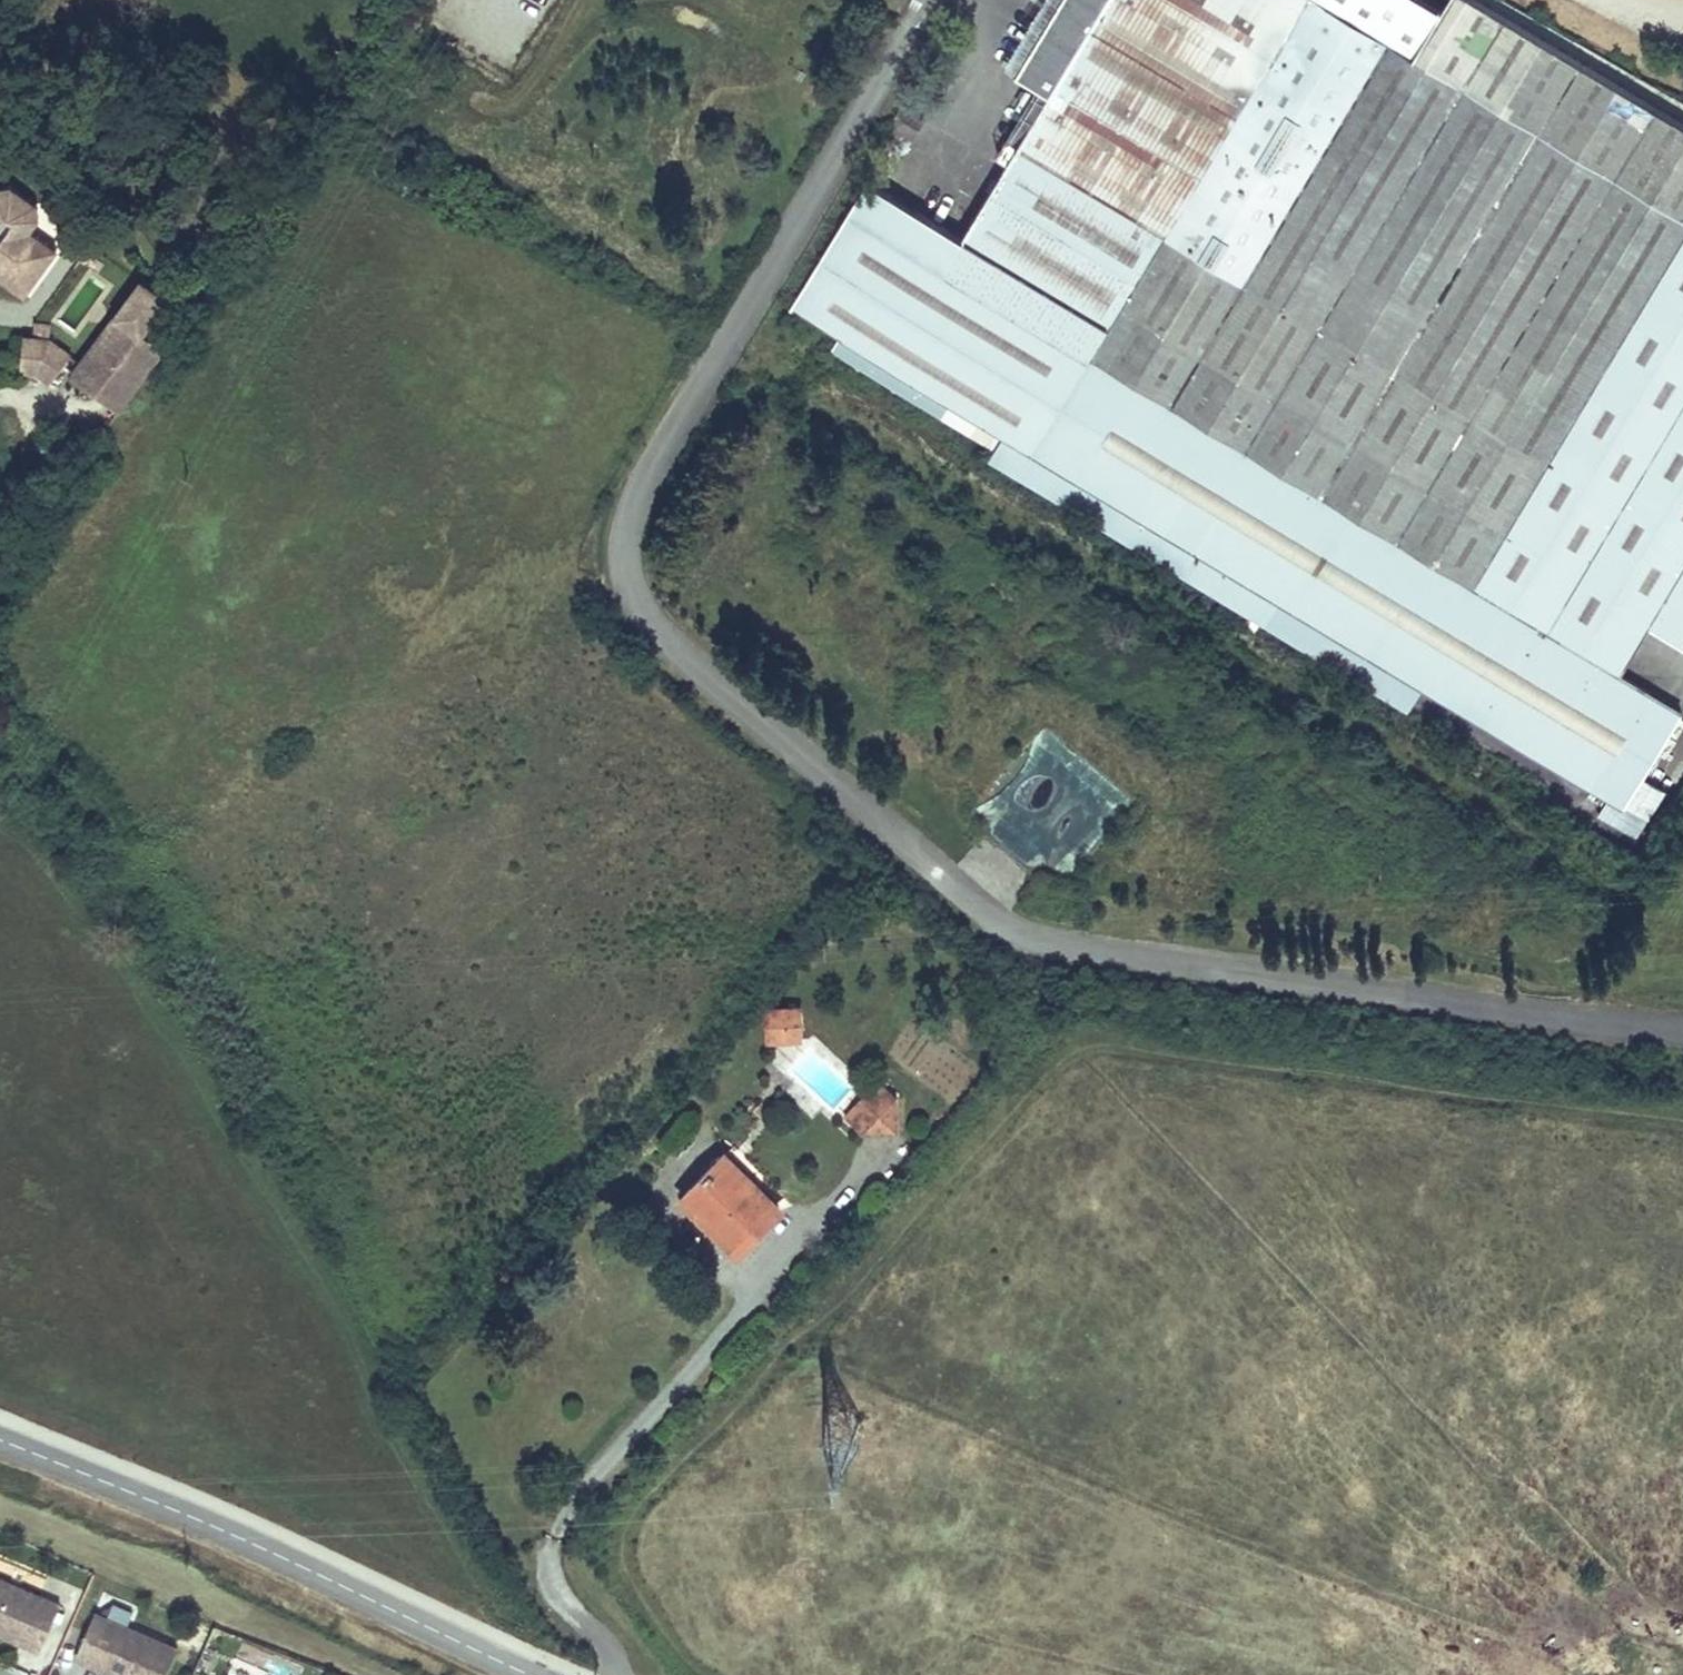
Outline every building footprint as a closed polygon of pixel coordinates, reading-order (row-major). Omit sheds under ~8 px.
[(1476,0),(1446,0),(1437,14),(1414,0),(1044,0),(1001,70),(1045,97),(957,241),(863,184),(787,309),(836,339),(827,354),(993,454),(1003,437),(1279,603),(1623,811),(1680,716),(1618,679),(1650,626),(1682,571),(1682,125),(1476,0)] [(0,190),(0,277),(24,295),(37,278),(43,281),(51,271),(45,267),(57,250),(31,230),(39,218),(0,190)] [(165,300),(142,283),(117,316),(73,376),(96,393),(141,332),(165,300)] [(162,347),(141,332),(96,393),(117,409),(162,347)] [(27,339),(24,376),(62,380),(65,342),(27,339)] [(1279,603),(1003,437),(993,454),(990,460),(1265,626),(1279,603)] [(1650,626),(1682,646),(1682,571),(1650,626)] [(768,1041),(800,1040),(800,1024),(783,1024),(782,1007),(766,1008),(768,1041)] [(799,1007),(782,1007),(783,1024),(800,1024),(799,1007)] [(895,1097),(878,1081),(861,1098),(863,1132),(896,1131),(895,1097)] [(863,1132),(861,1098),(846,1115),(863,1132)] [(756,1184),(756,1180),(747,1170),(742,1176),(722,1156),(684,1194),(741,1250),(778,1212),(753,1187),(756,1184)] [(44,1665),(64,1619),(37,1607),(5,1593),(0,1591),(0,1640),(19,1648),(17,1653),(44,1665)] [(99,1626),(81,1666),(99,1673),(100,1674),(158,1674),(166,1656),(99,1626)] [(17,1653),(19,1648),(0,1640),(0,1646),(17,1653)]
